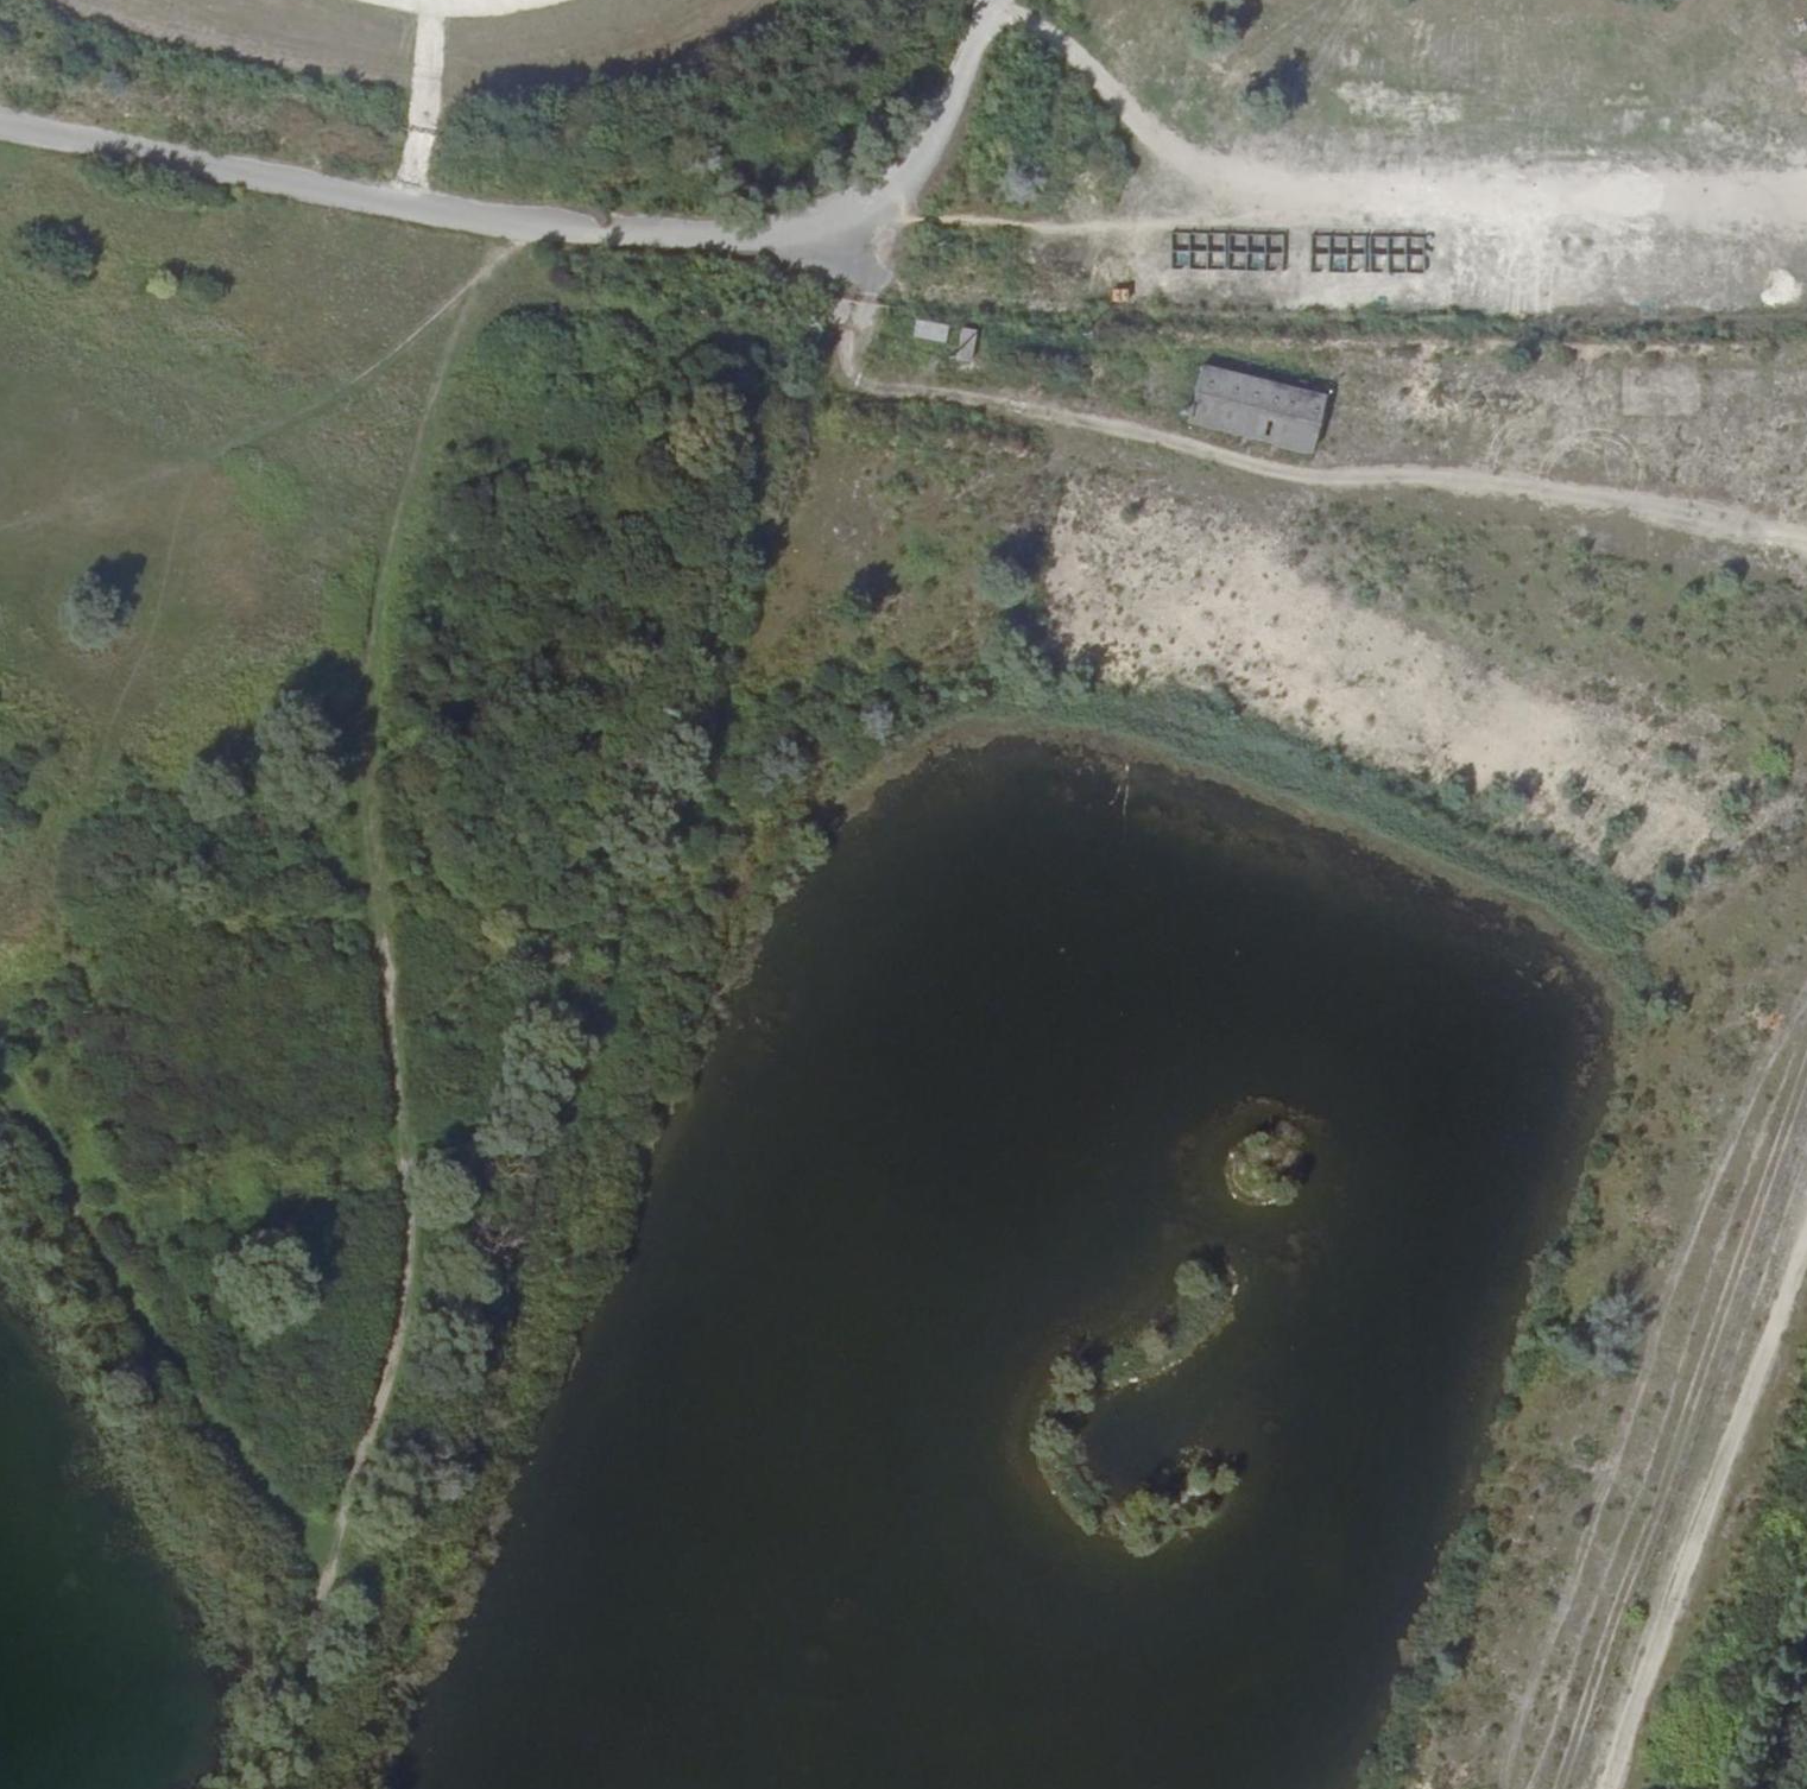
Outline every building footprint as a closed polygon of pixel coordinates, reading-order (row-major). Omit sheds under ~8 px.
[(948,326),(918,320),(914,336),(944,342),(948,326)] [(976,332),(962,329),(957,359),(970,362),(976,332)] [(1324,398),(1203,368),(1190,424),(1309,456),(1324,398)]
